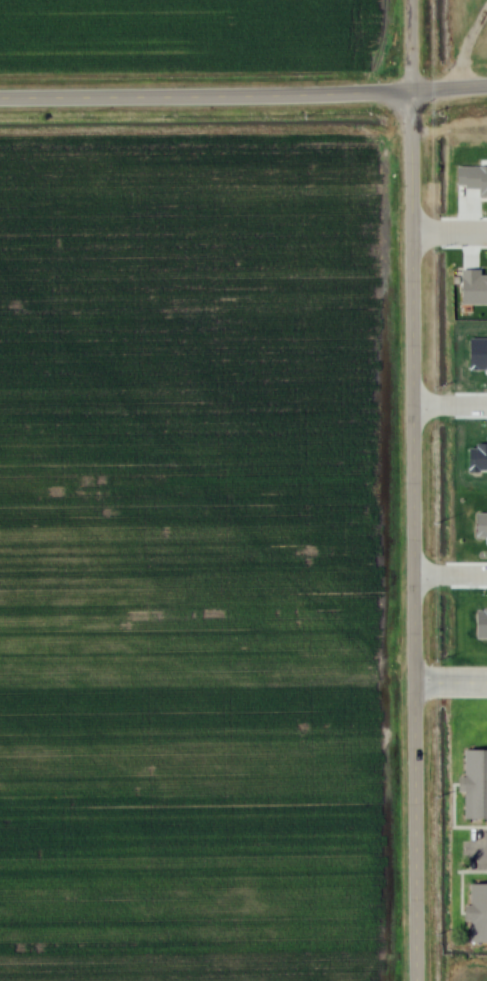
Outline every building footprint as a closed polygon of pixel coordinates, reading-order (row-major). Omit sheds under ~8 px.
[(453,186),(473,186),(473,195),(486,195),(486,166),(453,166),(453,186)] [(475,276),(474,268),(455,268),(456,303),(486,303),(486,276),(475,276)] [(454,749),(454,817),(486,817),(486,749),(454,749)] [(460,884),(460,942),(486,942),(486,885),(460,884)]
